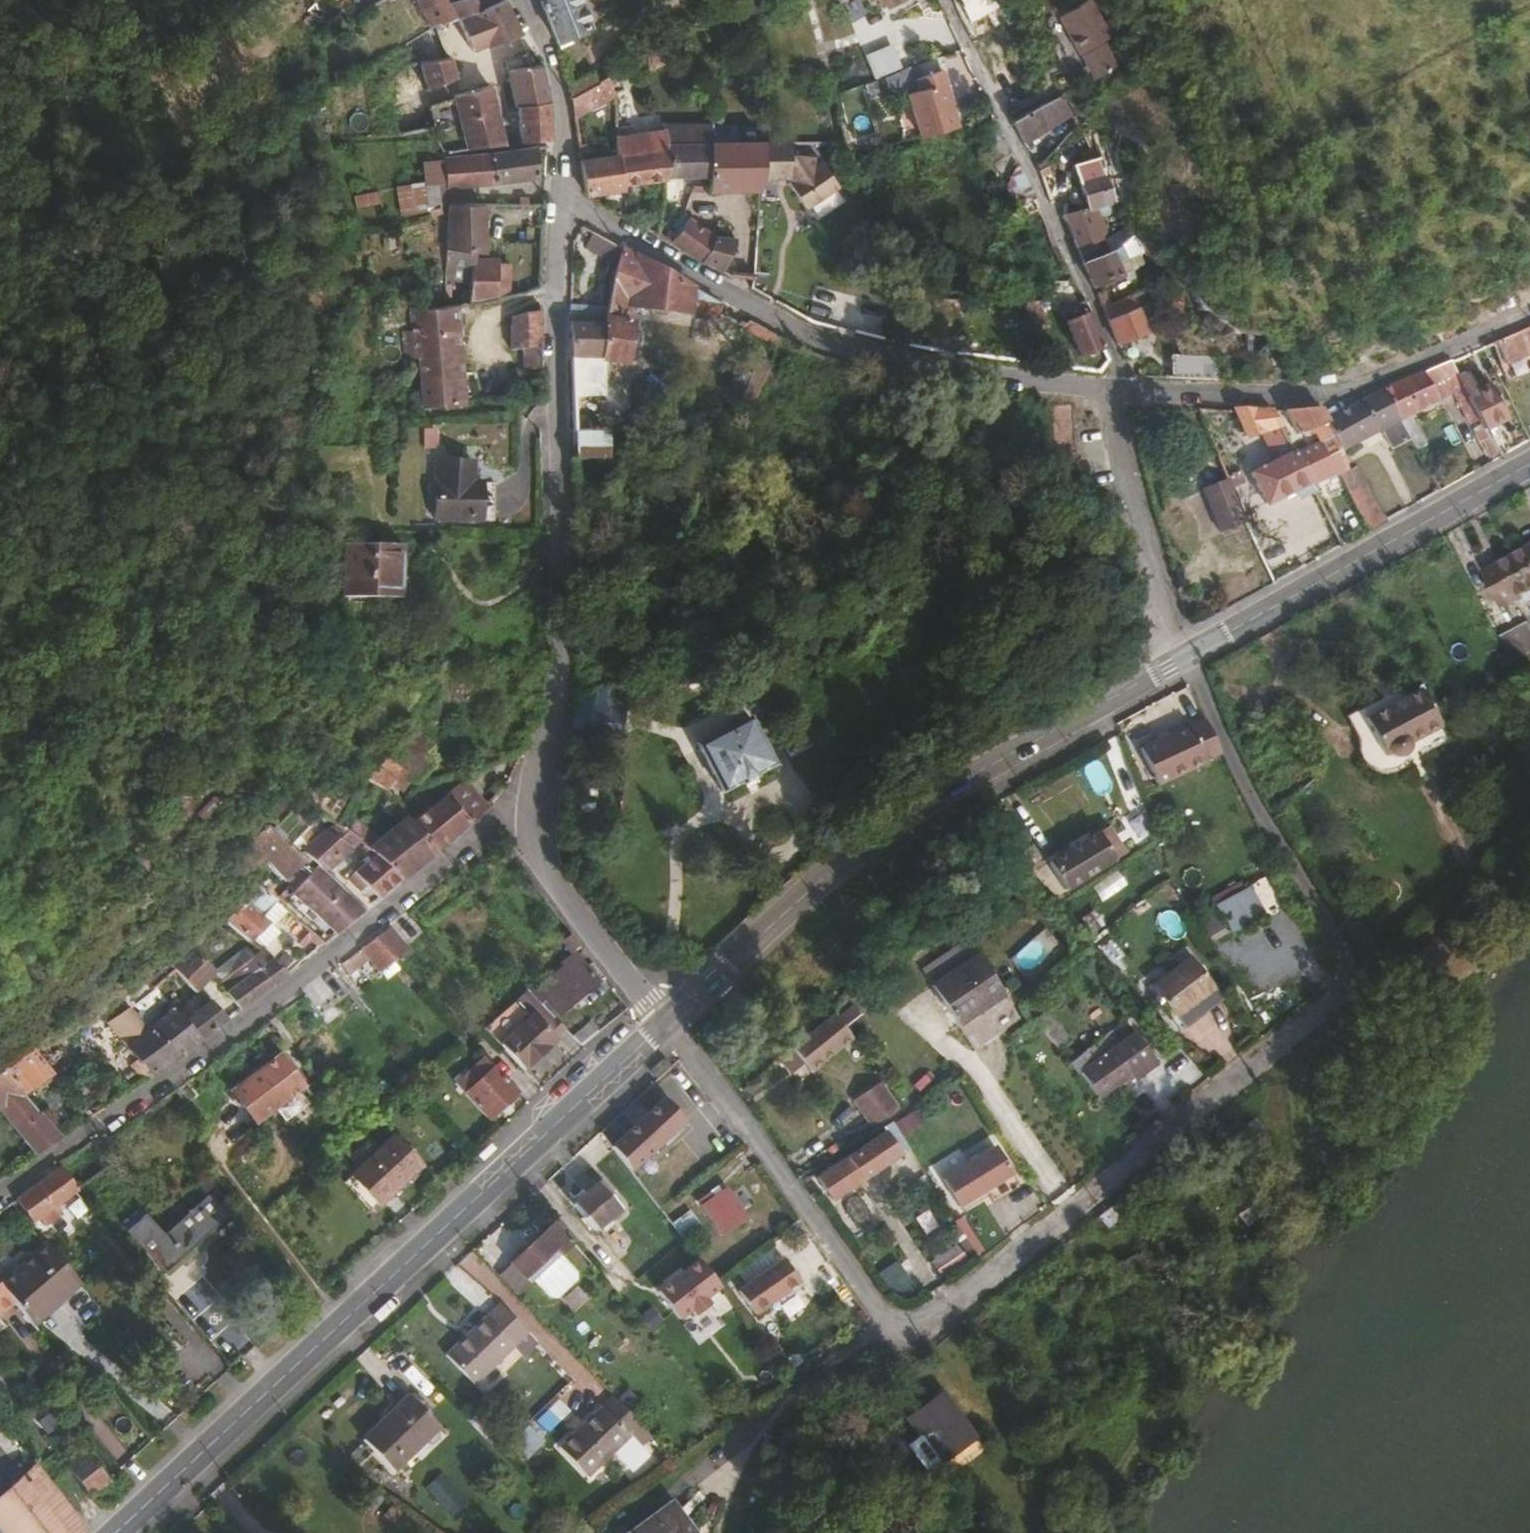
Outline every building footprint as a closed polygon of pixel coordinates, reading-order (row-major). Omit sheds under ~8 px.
[(426,33),(435,28),(440,26),(429,5),(436,0),(408,0),(426,33)] [(481,12),(500,5),(497,0),(467,0),(443,8),(449,23),(481,12)] [(542,3),(539,5),(554,45),(587,28),(576,0),(548,0),(542,3)] [(877,10),(882,7),(885,13),(911,0),(872,0),(877,10)] [(981,0),(959,0),(973,23),(968,27),(976,45),(1004,29),(994,10),(989,13),(981,0)] [(1110,41),(1091,3),(1061,19),(1080,57),(1110,41)] [(517,38),(500,5),(481,12),(493,46),(517,38)] [(468,48),(470,54),(493,46),(481,12),(449,23),(445,24),(457,53),(468,48)] [(457,53),(445,24),(440,26),(435,28),(445,56),(457,53)] [(435,67),(426,33),(398,50),(403,71),(416,68),(427,95),(455,82),(447,62),(435,67)] [(891,43),(863,53),(871,77),(900,66),(891,43)] [(639,60),(645,70),(647,73),(669,59),(662,47),(639,60)] [(447,62),(470,54),(468,48),(457,53),(445,56),(447,62)] [(534,72),(527,58),(514,68),(515,73),(508,75),(516,102),(519,144),(546,143),(543,81),(539,69),(534,72)] [(645,70),(639,60),(594,88),(569,103),(573,126),(612,99),(607,90),(624,78),(628,81),(645,70)] [(564,74),(569,103),(594,88),(584,65),(564,74)] [(920,139),(954,130),(940,87),(904,100),(917,140),(920,139)] [(428,109),(432,128),(460,123),(467,150),(500,147),(499,139),(490,88),(457,99),(456,103),(428,109)] [(1066,117),(1057,97),(1009,123),(1019,143),(1066,117)] [(427,130),(432,128),(428,109),(390,118),(397,136),(427,130)] [(659,127),(660,137),(662,182),(705,177),(707,126),(706,126),(659,127)] [(757,190),(758,179),(759,145),(726,145),(726,126),(707,126),(705,177),(705,189),(757,190)] [(662,182),(660,137),(613,143),(614,159),(616,159),(619,188),(662,182)] [(786,145),(759,145),(758,179),(785,179),(789,183),(786,185),(804,210),(835,186),(817,162),(815,163),(811,157),(786,157),(786,145)] [(439,209),(464,209),(464,186),(489,186),(533,179),(532,151),(479,158),(437,159),(430,160),(433,210),(439,209)] [(1086,212),(1096,209),(1115,204),(1095,155),(1068,165),(1085,209),(1086,212)] [(616,159),(614,159),(578,164),(584,198),(620,193),(619,188),(616,159)] [(464,209),(439,209),(442,275),(468,275),(466,309),(492,304),(493,301),(496,265),(471,263),(471,257),(484,256),(482,208),(464,209)] [(1105,233),(1096,209),(1086,212),(1085,209),(1063,219),(1082,265),(1108,255),(1100,235),(1105,233)] [(711,238),(685,221),(668,244),(700,266),(703,263),(727,277),(730,262),(726,260),(733,248),(734,239),(711,238)] [(584,249),(616,267),(618,253),(590,237),(584,249)] [(1108,255),(1082,265),(1092,291),(1124,278),(1118,265),(1127,261),(1120,247),(1108,255)] [(602,330),(599,361),(621,363),(634,308),(715,320),(717,307),(618,253),(616,267),(602,330)] [(1100,310),(1115,346),(1146,333),(1132,298),(1100,310)] [(1042,304),(1024,303),(1024,325),(1041,327),(1042,304)] [(1079,305),(1057,304),(1080,360),(1104,350),(1084,305),(1079,305)] [(454,311),(454,309),(440,310),(406,312),(410,363),(418,363),(422,411),(462,408),(454,311)] [(599,361),(602,330),(580,328),(580,311),(567,310),(569,359),(599,361)] [(778,335),(743,319),(740,327),(776,344),(778,335)] [(540,373),(538,324),(509,325),(510,353),(522,353),(523,373),(540,373)] [(1492,344),(1502,365),(1529,352),(1529,327),(1492,344)] [(599,361),(569,359),(572,459),(604,459),(603,434),(599,361)] [(1463,388),(1458,379),(1449,363),(1383,392),(1400,423),(1463,388)] [(1458,379),(1463,388),(1468,398),(1466,399),(1482,431),(1484,431),(1506,419),(1491,387),(1489,388),(1479,369),(1458,379)] [(1383,392),(1326,420),(1329,426),(1325,427),(1331,438),(1317,444),(1323,456),(1331,454),(1332,457),(1380,432),(1390,451),(1409,440),(1400,423),(1383,392)] [(1329,426),(1326,420),(1320,409),(1284,412),(1295,434),(1325,427),(1329,426)] [(1272,412),(1234,411),(1246,436),(1278,426),(1272,412)] [(437,428),(424,428),(424,448),(437,448),(437,428)] [(1335,462),(1332,457),(1331,454),(1323,456),(1317,444),(1294,453),(1310,487),(1311,489),(1337,476),(1346,471),(1340,460),(1335,462)] [(1266,508),(1310,487),(1294,453),(1292,454),(1249,475),(1266,508)] [(445,464),(443,519),(499,522),(500,484),(480,484),(480,465),(445,464)] [(1353,468),(1346,471),(1337,476),(1368,533),(1384,523),(1353,468)] [(1229,478),(1203,489),(1221,532),(1247,522),(1229,478)] [(326,543),(323,595),(379,598),(382,545),(326,543)] [(1514,559),(1529,591),(1529,550),(1514,559)] [(1504,606),(1529,591),(1514,559),(1487,574),(1504,606)] [(1512,659),(1529,650),(1529,626),(1527,620),(1499,634),(1512,659)] [(1346,718),(1356,740),(1355,750),(1357,758),(1360,765),(1369,774),(1378,778),(1386,778),(1395,777),(1403,771),(1412,760),(1447,741),(1440,728),(1409,745),(1408,756),(1403,759),(1394,759),(1392,757),(1388,755),(1384,757),(1370,729),(1365,720),(1403,700),(1399,690),(1346,718)] [(1365,720),(1370,729),(1384,757),(1388,755),(1392,757),(1394,759),(1403,759),(1408,756),(1409,745),(1440,728),(1421,690),(1403,700),(1365,720)] [(579,734),(618,737),(620,712),(580,709),(579,734)] [(1221,751),(1206,719),(1191,727),(1190,724),(1140,748),(1158,784),(1207,760),(1206,758),(1221,751)] [(773,768),(750,723),(699,749),(722,794),(773,768)] [(373,775),(401,798),(438,753),(410,730),(373,775)] [(428,809),(452,837),(472,820),(493,797),(481,787),(469,799),(458,790),(440,799),(428,809)] [(452,837),(428,809),(408,825),(432,853),(452,837)] [(330,821),(354,843),(372,856),(398,881),(432,853),(408,825),(405,821),(377,844),(340,812),(330,821)] [(322,873),(354,843),(330,821),(298,851),(322,873)] [(297,864),(264,826),(240,847),(247,870),(260,858),(279,878),(297,864)] [(1048,862),(1064,887),(1120,851),(1105,827),(1048,862)] [(398,881),(372,856),(351,873),(377,899),(398,881)] [(360,913),(313,872),(306,878),(301,872),(287,889),(336,933),(360,913)] [(276,902),(259,886),(224,919),(248,941),(267,924),(261,919),(278,903),(276,902)] [(1194,918),(1209,944),(1264,914),(1248,887),(1194,918)] [(289,913),(278,903),(261,919),(267,924),(271,929),(289,913)] [(376,938),(394,958),(406,948),(388,928),(376,938)] [(396,960),(394,958),(376,938),(360,950),(368,959),(380,973),(396,960)] [(218,972),(193,947),(172,967),(196,992),(201,988),(218,972)] [(348,974),(368,959),(360,950),(340,965),(348,974)] [(284,975),(259,952),(237,968),(244,977),(225,992),(239,1009),(284,975)] [(934,989),(951,1009),(992,974),(993,973),(977,954),(934,989)] [(1193,959),(1155,985),(1174,1013),(1212,986),(1193,959)] [(551,1003),(561,1015),(598,982),(588,971),(551,1003)] [(992,974),(951,1009),(966,1027),(1008,993),(992,974)] [(1217,993),(1212,986),(1174,1013),(1155,985),(1150,988),(1175,1024),(1217,993)] [(173,1059),(198,1041),(175,1012),(162,1022),(154,1012),(167,1001),(158,991),(139,1007),(145,1014),(138,1020),(149,1033),(173,1059)] [(566,1029),(531,993),(507,1013),(486,1030),(488,1033),(523,1070),(553,1042),(552,1041),(566,1029)] [(183,1007),(175,1012),(198,1041),(225,1020),(209,1000),(190,1015),(183,1007)] [(1047,1010),(1035,1019),(1036,1021),(1058,1050),(1070,1041),(1047,1010)] [(814,1053),(831,1040),(846,1028),(834,1012),(792,1046),(804,1060),(814,1053)] [(1152,1063),(1120,1020),(1068,1062),(1077,1075),(1079,1074),(1096,1098),(1127,1074),(1132,1080),(1152,1063)] [(855,1041),(846,1028),(831,1040),(841,1052),(855,1041)] [(148,1077),(173,1059),(149,1033),(125,1052),(148,1077)] [(841,1052),(831,1040),(814,1053),(824,1065),(841,1052)] [(803,1061),(804,1060),(792,1046),(784,1053),(796,1067),(803,1061)] [(824,1065),(814,1053),(804,1060),(803,1061),(813,1074),(824,1065)] [(276,1054),(221,1095),(244,1128),(299,1086),(276,1054)] [(5,1078),(21,1098),(48,1076),(32,1055),(5,1078)] [(482,1058),(455,1083),(488,1118),(516,1094),(482,1058)] [(5,1078),(1,1074),(0,1075),(0,1115),(2,1114),(35,1155),(57,1140),(21,1098),(5,1078)] [(1132,1080),(1127,1074),(1096,1098),(1100,1104),(1132,1080)] [(903,1106),(884,1081),(859,1098),(876,1124),(903,1106)] [(244,1128),(221,1095),(215,1100),(238,1131),(244,1128)] [(669,1104),(613,1149),(633,1174),(665,1148),(661,1144),(685,1123),(669,1104)] [(816,1178),(819,1183),(867,1151),(879,1170),(902,1154),(886,1131),(816,1178)] [(393,1138),(352,1176),(365,1190),(380,1206),(421,1168),(393,1138)] [(867,1151),(819,1183),(829,1197),(830,1196),(843,1187),(859,1177),(862,1181),(879,1170),(867,1151)] [(991,1153),(943,1191),(962,1216),(1011,1179),(991,1153)] [(75,1193),(78,1191),(61,1168),(59,1169),(16,1201),(32,1224),(41,1218),(48,1226),(64,1214),(58,1206),(75,1193)] [(365,1190),(352,1176),(343,1184),(357,1198),(365,1190)] [(846,1192),(862,1181),(859,1177),(843,1187),(846,1192)] [(574,1206),(594,1229),(620,1208),(599,1183),(574,1206)] [(834,1201),(846,1192),(843,1187),(830,1196),(834,1201)] [(725,1189),(702,1205),(722,1235),(746,1218),(725,1189)] [(128,1231),(168,1277),(233,1222),(213,1198),(168,1236),(148,1214),(128,1231)] [(1130,1208),(1119,1199),(1101,1218),(1111,1229),(1130,1208)] [(574,1243),(556,1221),(512,1260),(530,1281),(534,1278),(561,1254),(574,1243)] [(928,1256),(938,1277),(976,1258),(966,1238),(928,1256)] [(0,1282),(0,1285),(15,1303),(32,1325),(83,1286),(49,1246),(0,1282)] [(578,1272),(561,1254),(534,1278),(551,1297),(558,1297),(578,1279),(578,1272)] [(781,1260),(739,1291),(756,1314),(789,1291),(799,1284),(781,1260)] [(15,1303),(0,1285),(0,1314),(15,1303)] [(792,1296),(789,1291),(756,1314),(760,1319),(792,1296)] [(538,1345),(500,1305),(447,1357),(475,1386),(513,1348),(523,1359),(538,1345)] [(931,1474),(978,1442),(940,1389),(934,1393),(962,1432),(934,1452),(917,1428),(903,1438),(931,1474)] [(962,1432),(934,1393),(906,1412),(917,1428),(934,1452),(962,1432)] [(408,1396),(363,1440),(393,1471),(437,1427),(408,1396)] [(653,1436),(614,1396),(561,1449),(589,1477),(630,1438),(640,1449),(653,1436)] [(85,1454),(68,1468),(89,1495),(107,1481),(85,1454)] [(37,1464),(0,1498),(0,1532),(83,1532),(85,1531),(77,1515),(37,1464)] [(641,1532),(687,1532),(671,1511),(641,1532)]
